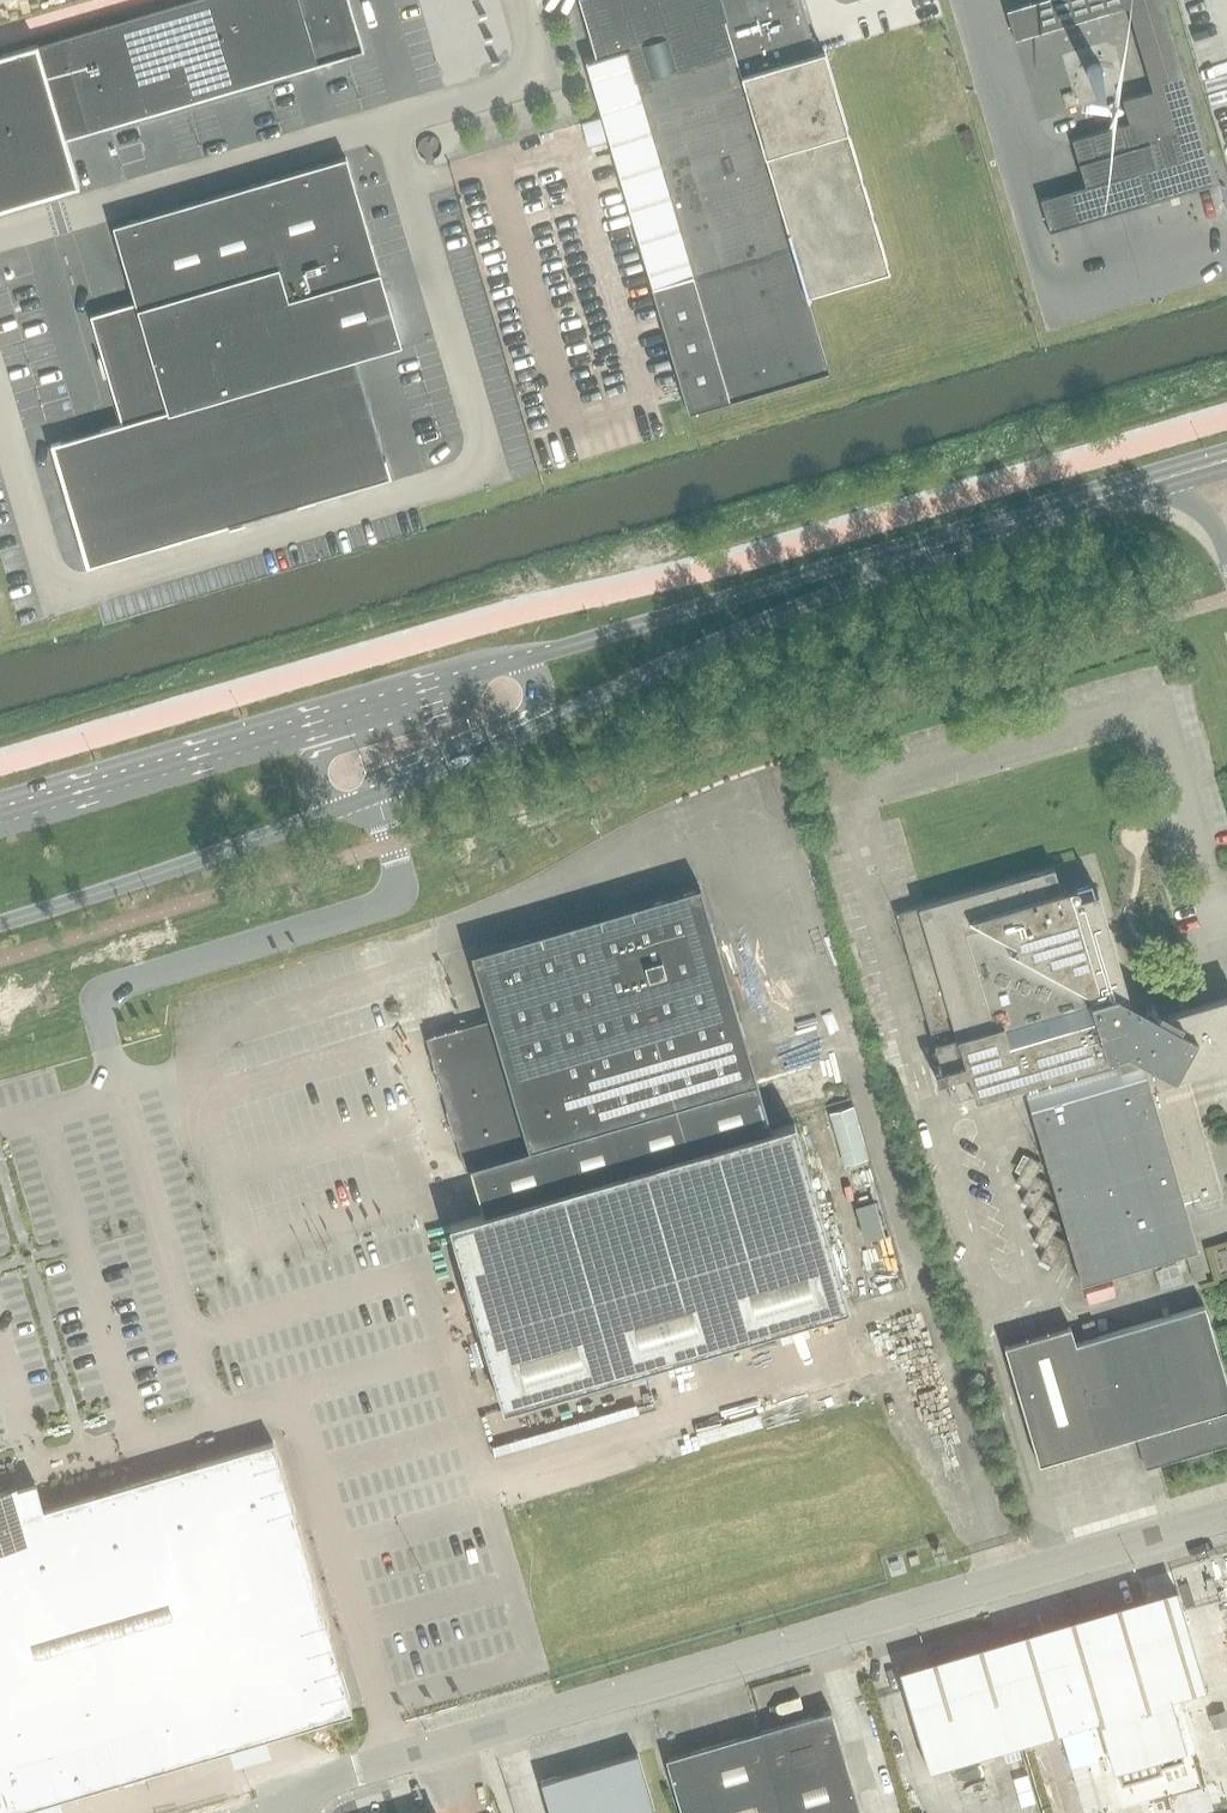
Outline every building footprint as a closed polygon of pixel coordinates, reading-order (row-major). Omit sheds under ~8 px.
[(249,85),(364,51),(349,0),(195,0),(38,46),(37,47),(36,46),(0,57),(0,209),(78,185),(64,140),(249,85)] [(653,288),(689,411),(829,370),(808,298),(810,298),(809,294),(890,270),(849,131),(825,49),(816,52),(801,0),(718,0),(733,51),(635,80),(626,48),(585,60),(653,288)] [(1107,0),(1042,0),(1011,9),(1019,37),(1111,11),(1107,0)] [(1072,140),(1086,186),(1133,172),(1142,205),(1203,187),(1218,183),(1201,126),(1164,0),(1107,0),(1111,11),(1128,6),(1152,90),(1153,91),(1123,100),(1130,123),(1072,140)] [(601,118),(582,123),(589,146),(608,141),(601,118)] [(389,477),(365,396),(354,358),(401,344),(346,158),(129,222),(137,251),(145,249),(159,296),(91,316),(123,424),(54,444),(89,565),(389,477)] [(1087,190),(1044,204),(1051,233),(1142,205),(1133,172),(1086,186),(1087,190)] [(1180,1013),(1172,1015),(1149,1003),(1146,1008),(1130,1000),(1098,891),(1094,892),(1091,881),(1060,890),(1054,866),(896,913),(942,1070),(939,1070),(938,1071),(937,1072),(937,1073),(936,1074),(936,1075),(937,1077),(937,1078),(938,1079),(939,1079),(940,1080),(942,1079),(946,1078),(953,1102),(1019,1082),(1022,1091),(1026,1093),(1026,1094),(1082,1283),(1198,1249),(1181,1193),(1197,1188),(1201,1201),(1221,1195),(1184,1071),(1226,1058),(1226,999),(1180,1013)] [(702,887),(698,888),(472,954),(491,1019),(427,1037),(437,1069),(436,1069),(455,1137),(445,1148),(449,1163),(464,1166),(464,1169),(470,1167),(480,1200),(768,1115),(702,887)] [(829,1113),(844,1165),(869,1158),(854,1106),(829,1113)] [(449,1224),(503,1408),(848,1307),(794,1123),(773,1129),(768,1115),(480,1200),(484,1214),(449,1224)] [(1030,1157),(1016,1182),(1029,1189),(1036,1176),(1043,1163),(1030,1157)] [(1029,1189),(1022,1201),(1034,1208),(1041,1196),(1048,1183),(1036,1176),(1029,1189)] [(859,1200),(868,1231),(887,1226),(878,1195),(859,1200)] [(1034,1208),(1028,1221),(1040,1228),(1047,1215),(1054,1203),(1041,1196),(1034,1208)] [(1040,1228),(1034,1240),(1046,1247),(1053,1235),(1060,1222),(1047,1215),(1040,1228)] [(1046,1247),(1040,1260),(1052,1267),(1066,1241),(1053,1235),(1046,1247)] [(1039,1464),(1135,1435),(1143,1461),(1159,1456),(1161,1464),(1226,1445),(1226,1383),(1204,1305),(1075,1343),(1070,1326),(1004,1346),(1039,1464)] [(1094,1320),(1082,1323),(1085,1335),(1097,1331),(1094,1320)] [(282,1733),(352,1712),(273,1442),(25,1515),(17,1485),(0,1490),(0,1812),(8,1812),(282,1733)] [(1162,1778),(1159,1767),(1184,1760),(1166,1699),(1206,1688),(1178,1594),(1109,1615),(1105,1603),(1082,1609),(1085,1622),(1040,1635),(1036,1623),(1013,1630),(1016,1642),(999,1647),(901,1676),(928,1769),(1020,1742),(1102,1718),(1115,1765),(1123,1790),(1162,1778)] [(830,1711),(760,1732),(784,1812),(860,1812),(830,1711)] [(683,1812),(784,1812),(760,1732),(667,1759),(683,1812)] [(550,1812),(654,1812),(655,1812),(637,1753),(541,1781),(550,1812)]
